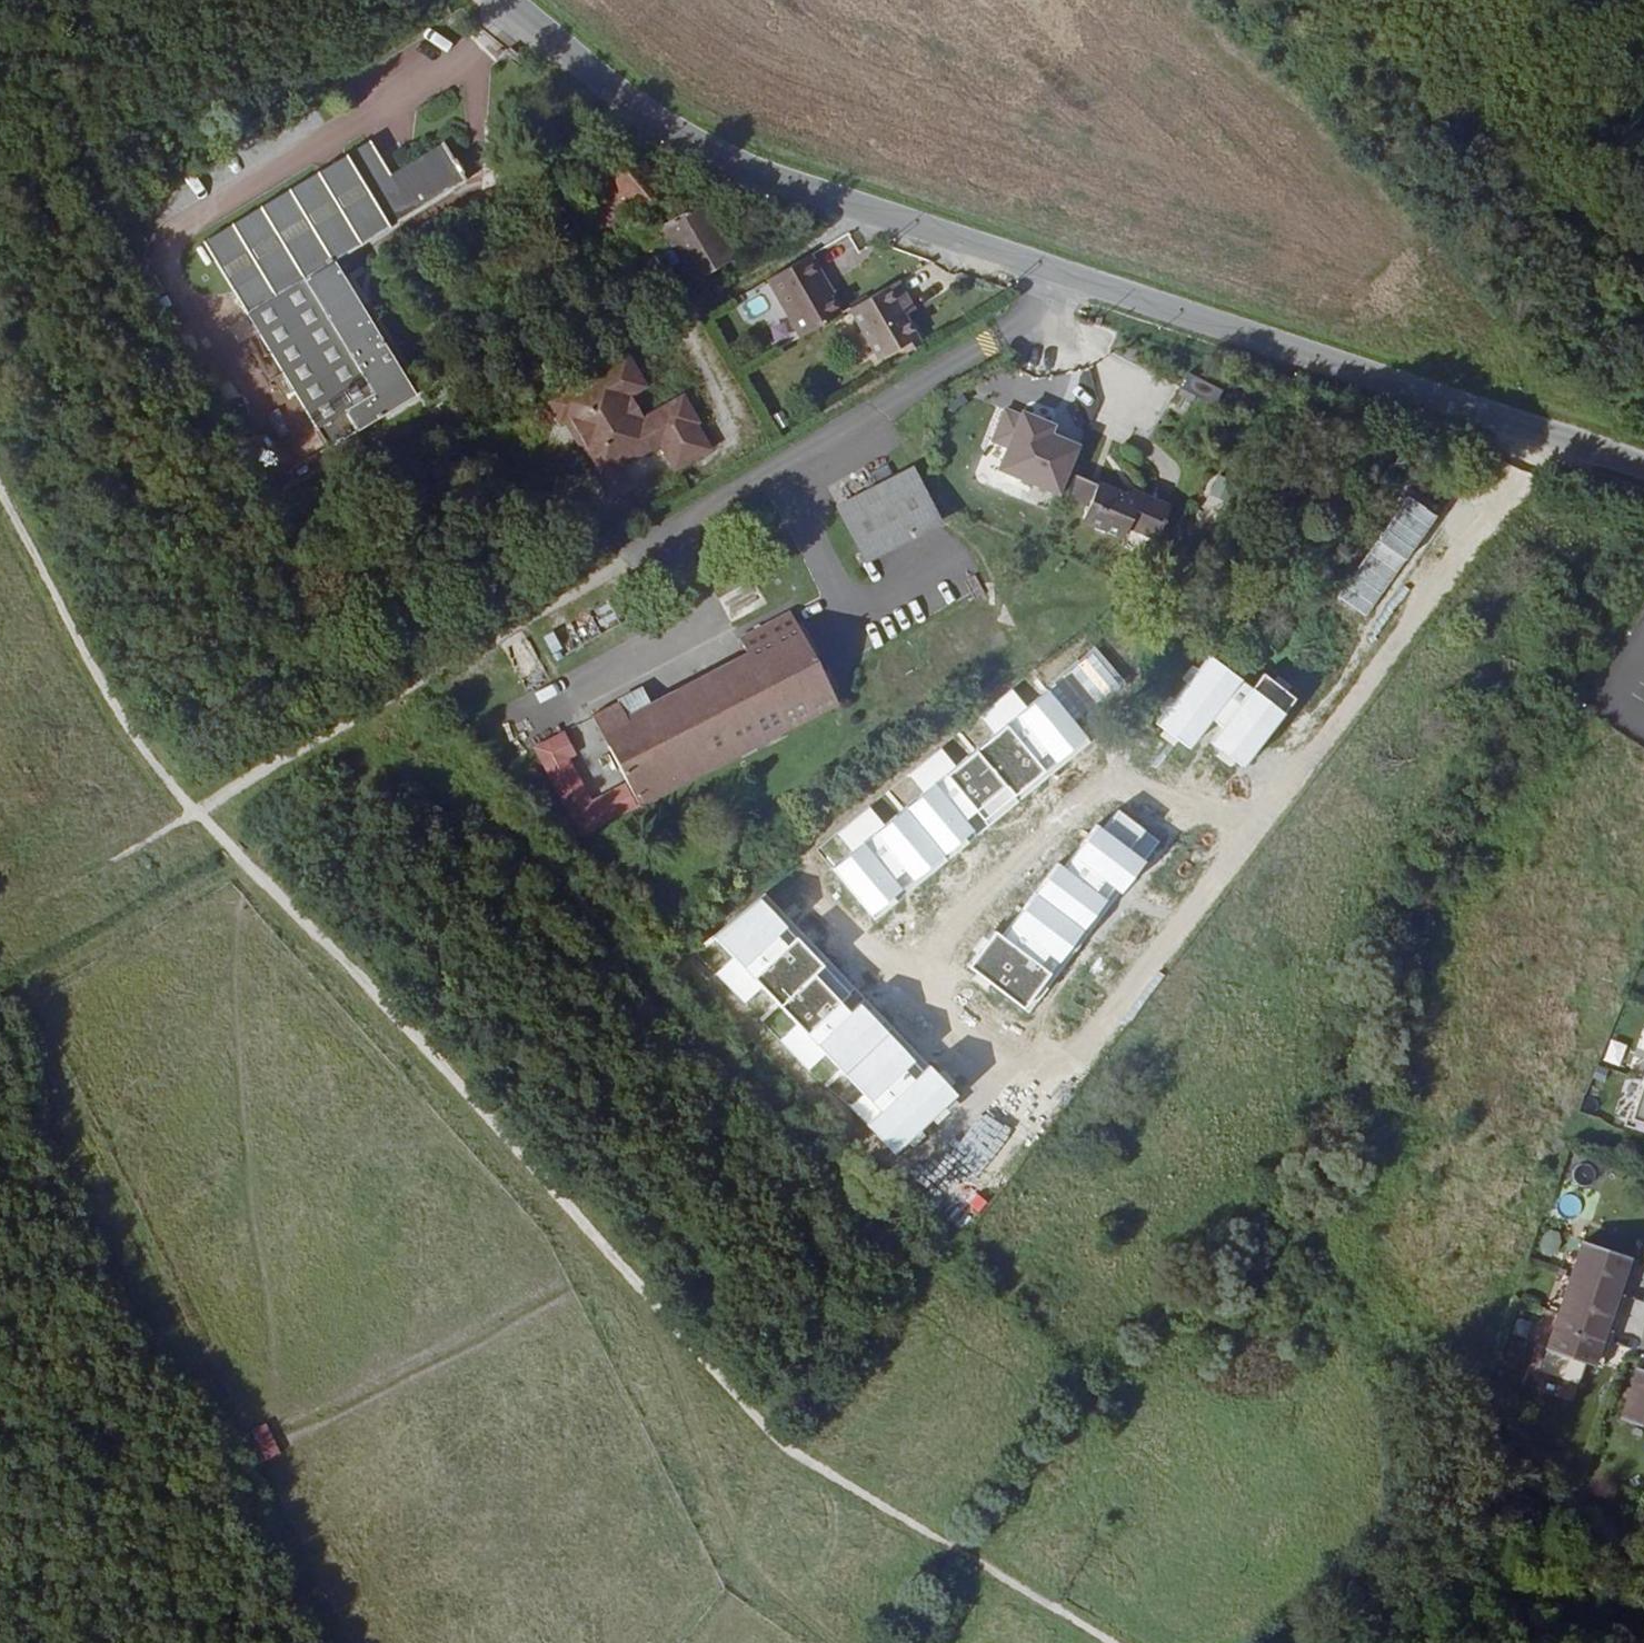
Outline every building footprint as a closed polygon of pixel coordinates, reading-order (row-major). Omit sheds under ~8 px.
[(564,117),(556,126),(571,138),(578,130),(564,117)] [(587,143),(605,132),(599,123),(582,132),(587,143)] [(210,241),(264,332),(327,296),(351,282),(340,261),(471,181),(467,171),(471,169),(465,158),(458,161),(444,138),(393,171),(375,142),(210,241)] [(604,160),(616,174),(640,155),(627,142),(604,160)] [(640,155),(616,174),(583,200),(610,233),(669,186),(640,154),(640,155)] [(737,251),(704,196),(661,221),(694,276),(737,251)] [(825,277),(809,249),(765,275),(786,313),(798,334),(839,310),(827,291),(821,280),(825,277)] [(832,288),(825,277),(821,280),(827,291),(832,288)] [(906,295),(895,278),(846,306),(874,356),(899,342),(914,333),(902,312),(896,301),(906,295)] [(327,296),(391,410),(417,395),(351,282),(327,296)] [(912,306),(906,295),(896,301),(902,312),(912,306)] [(327,296),(264,332),(330,445),(391,410),(327,296)] [(782,343),(798,334),(786,313),(770,322),(782,343)] [(903,348),(918,339),(914,333),(899,342),(903,348)] [(623,352),(544,399),(557,423),(562,420),(567,418),(582,444),(578,447),(606,495),(628,482),(618,464),(656,443),(670,468),(707,447),(692,422),(695,421),(680,395),(641,417),(633,403),(624,408),(620,399),(627,395),(639,389),(630,373),(635,370),(623,352)] [(644,385),(635,370),(630,373),(639,389),(644,385)] [(1182,389),(1214,401),(1221,383),(1189,372),(1182,389)] [(627,395),(620,399),(624,408),(633,403),(627,395)] [(1058,432),(1061,422),(1005,402),(983,464),(1086,501),(1094,479),(1073,472),(1084,441),(1058,432)] [(763,416),(769,426),(781,419),(776,409),(763,416)] [(567,418),(562,420),(578,447),(582,444),(567,418)] [(836,504),(866,558),(943,519),(914,464),(836,504)] [(1102,477),(1085,517),(1126,535),(1130,527),(1157,538),(1171,502),(1130,484),(1128,489),(1102,477)] [(269,509),(279,525),(290,517),(280,503),(269,509)] [(626,781),(640,807),(840,700),(790,610),(740,636),(746,649),(625,714),(618,700),(592,715),(626,781)] [(577,754),(563,731),(532,747),(580,838),(640,807),(626,781),(592,799),(569,759),(577,754)] [(1618,1118),(1643,1126),(1643,1040),(1618,1118)] [(1636,1259),(1582,1241),(1570,1277),(1625,1295),(1636,1259)] [(1625,1295),(1570,1277),(1558,1313),(1613,1331),(1625,1295)] [(1613,1331),(1558,1313),(1546,1349),(1601,1367),(1613,1331)] [(1637,1368),(1621,1418),(1643,1426),(1643,1370),(1637,1368)] [(265,1460),(281,1453),(268,1421),(251,1428),(265,1460)]
